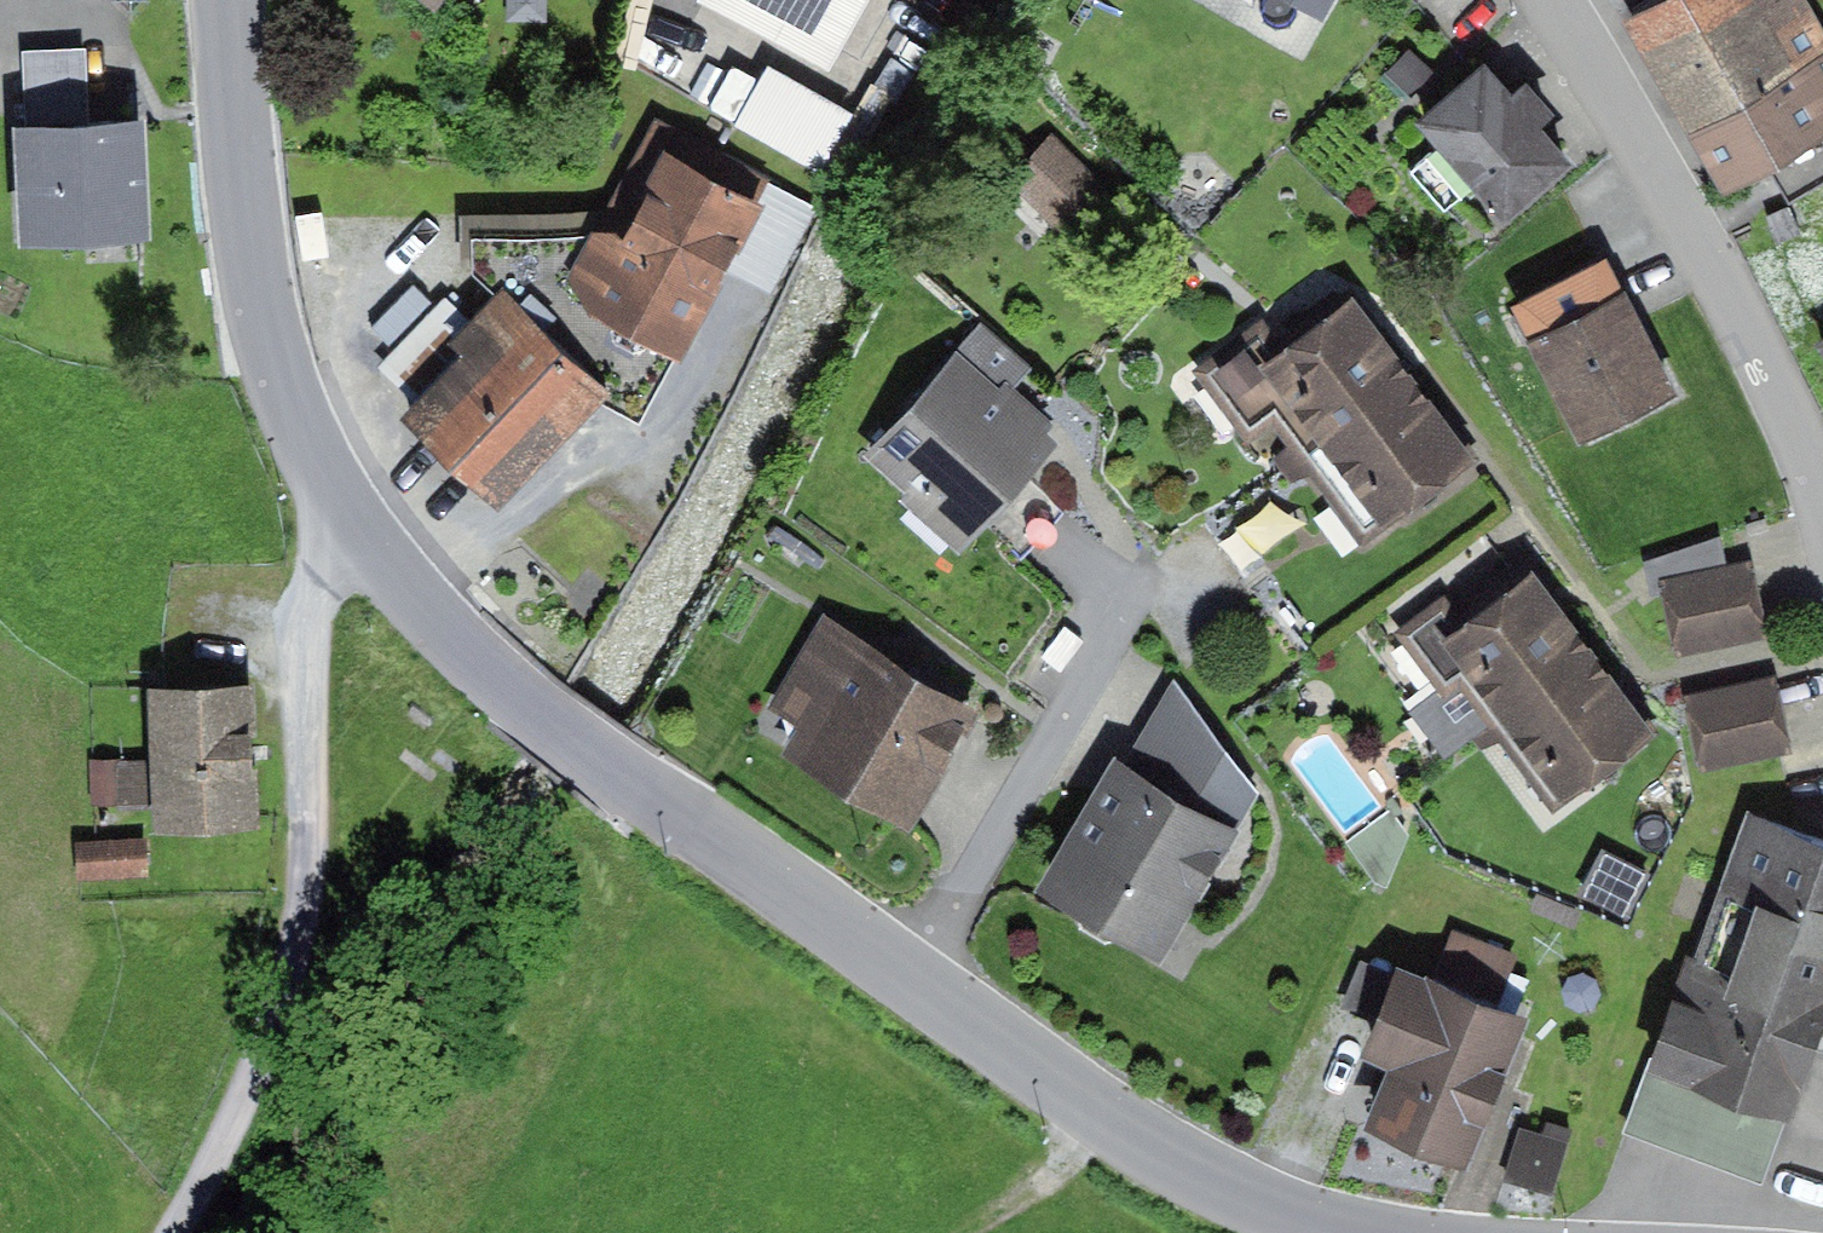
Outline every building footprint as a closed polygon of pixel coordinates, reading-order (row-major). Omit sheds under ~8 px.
[(434,22),(452,0),(407,0),(434,22)] [(702,9),(831,80),(875,0),(707,0),(702,9)] [(1262,0),(1327,34),(1345,0),(1262,0)] [(1691,150),(1822,73),(1822,37),(1801,0),(1674,0),(1621,31),(1691,150)] [(1410,53),(1388,75),(1411,99),(1434,76),(1410,53)] [(89,134),(86,56),(24,58),(28,136),(89,134)] [(1509,97),(1484,69),(1414,129),(1442,162),(1466,190),(1504,233),(1576,171),(1543,134),(1557,121),(1525,84),(1509,97)] [(1691,150),(1723,203),(1772,175),(1790,204),(1822,185),(1822,73),(1691,150)] [(781,93),(754,142),(817,177),(845,128),(781,93)] [(773,184),(656,122),(625,182),(652,196),(649,202),(626,246),(470,244),(470,282),(494,304),(502,296),(615,401),(605,412),(642,432),(725,273),(773,184)] [(28,136),(16,136),(21,258),(147,252),(141,131),(89,134),(28,136)] [(1056,143),(1010,192),(1065,245),(1112,196),(1056,143)] [(1466,190),(1442,162),(1416,184),(1441,212),(1466,190)] [(820,209),(773,184),(725,273),(772,299),(820,209)] [(461,244),(470,244),(626,246),(649,202),(617,190),(606,215),(553,221),(459,220),(461,244)] [(1606,262),(1519,307),(1539,347),(1627,302),(1606,262)] [(615,401),(502,296),(494,304),(470,325),(448,347),(464,363),(417,411),(402,428),(499,521),(605,412),(615,401)] [(445,301),(376,371),(417,411),(464,363),(448,347),(470,325),(445,301)] [(1539,347),(1527,352),(1578,454),(1679,403),(1627,302),(1539,347)] [(1263,324),(1193,376),(1245,447),(1271,428),(1287,450),(1274,459),(1285,475),(1409,380),(1353,309),(1288,357),(1263,324)] [(1034,369),(983,325),(863,464),(968,555),(988,531),(1030,483),(1058,451),(1044,438),(1054,427),(1014,392),(1034,369)] [(1409,380),(1285,475),(1294,486),(1307,476),(1364,550),(1475,466),(1409,380)] [(1064,516),(1030,483),(988,531),(1021,562),(1064,516)] [(1661,569),(1726,556),(1719,527),(1644,552),(1650,589),(1664,586),(1661,569)] [(1444,583),(1394,620),(1439,680),(1410,702),(1430,729),(1582,614),(1530,546),(1458,601),(1444,583)] [(1726,556),(1661,569),(1664,586),(1676,644),(1767,626),(1752,550),(1726,556)] [(980,683),(823,601),(775,694),(799,707),(782,739),(915,808),(980,683)] [(1652,706),(1582,614),(1430,729),(1444,749),(1472,728),(1483,742),(1499,730),(1554,801),(1607,760),(1594,751),(1652,706)] [(256,664),(151,666),(152,750),(153,798),(153,806),(258,804),(256,664)] [(1173,667),(1141,723),(1243,801),(1261,779),(1173,667)] [(1777,667),(1684,686),(1699,761),(1792,742),(1777,667)] [(1240,804),(1112,731),(1035,865),(1164,938),(1240,804)] [(153,798),(152,750),(90,751),(91,799),(153,798)] [(1743,787),(1692,931),(1682,928),(1641,1042),(1652,1047),(1788,1096),(1822,1001),(1822,815),(1743,787)] [(144,830),(78,832),(79,872),(145,870),(144,830)] [(1604,837),(1581,881),(1628,906),(1652,862),(1604,837)] [(1452,920),(1439,952),(1505,977),(1518,945),(1452,920)] [(1439,952),(1394,934),(1384,959),(1368,1000),(1358,1025),(1389,1038),(1365,1098),(1468,1139),(1528,987),(1505,977),(1439,952)] [(1384,959),(1361,950),(1342,999),(1368,1000),(1384,959)] [(1762,1170),(1788,1096),(1652,1047),(1625,1121),(1762,1170)] [(1543,1124),(1517,1117),(1501,1173),(1552,1188),(1571,1120),(1546,1113),(1543,1124)]
